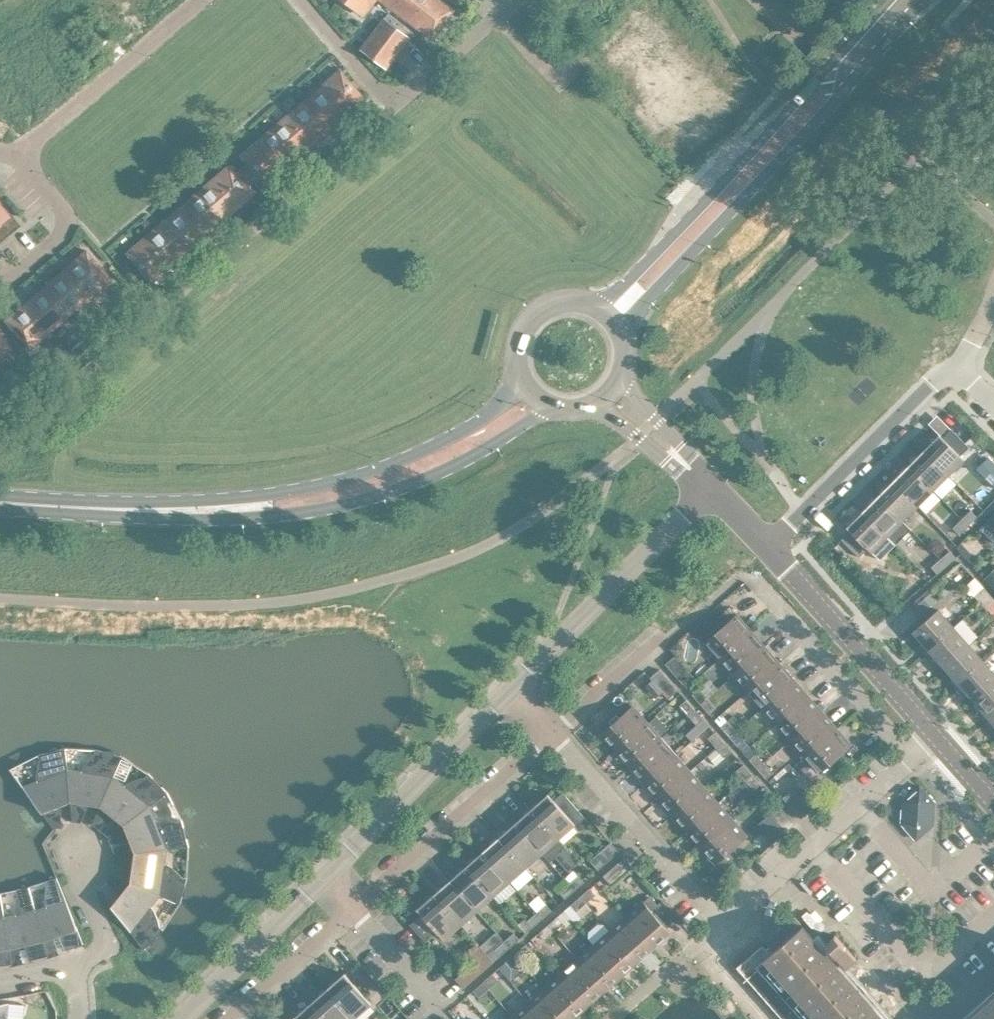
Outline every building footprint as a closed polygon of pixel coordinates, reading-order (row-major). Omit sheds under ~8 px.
[(428,27),(448,0),(393,0),(428,27)] [(357,37),(382,56),(406,25),(381,6),(357,37)] [(337,57),(298,90),(323,119),(362,86),(337,57)] [(298,90),(268,116),(293,145),(323,119),(298,90)] [(293,145),(268,116),(237,142),(262,171),(293,145)] [(225,152),(194,179),(219,208),(250,181),(225,152)] [(194,179),(164,205),(189,234),(219,208),(194,179)] [(189,234),(164,205),(122,241),(148,270),(189,234)] [(83,238),(46,268),(42,272),(67,302),(71,298),(108,267),(83,238)] [(42,272),(37,277),(1,307),(26,336),(62,306),(67,302),(42,272)] [(107,325),(100,317),(93,324),(100,332),(107,325)] [(935,423),(919,438),(944,463),(959,447),(956,444),(965,435),(947,417),(938,426),(935,423)] [(919,438),(904,454),(929,478),(944,463),(919,438)] [(972,455),(993,477),(993,476),(993,456),(983,444),(972,455)] [(904,454),(888,469),(913,494),(929,478),(904,454)] [(888,469),(873,484),(898,509),(913,494),(888,469)] [(873,484),(858,499),(883,524),(898,509),(873,484)] [(966,498),(957,507),(964,514),(973,505),(966,498)] [(975,516),(991,532),(993,528),(993,498),(975,516)] [(883,524),(858,499),(842,515),(846,519),(837,527),(855,545),(863,536),(867,540),(883,524)] [(964,514),(957,507),(948,516),(955,523),(964,514)] [(946,539),(936,547),(942,554),(952,546),(946,539)] [(942,554),(936,547),(927,555),(933,562),(942,554)] [(970,565),(959,576),(968,586),(970,584),(979,576),(970,565)] [(970,584),(976,591),(986,583),(979,576),(970,584)] [(925,583),(914,592),(920,599),(931,589),(925,583)] [(986,583),(976,591),(983,598),(992,589),(986,583)] [(983,598),(992,608),(993,606),(993,592),(992,589),(983,598)] [(725,595),(720,599),(727,607),(732,602),(725,595)] [(915,634),(921,640),(949,615),(934,597),(908,619),(918,630),(915,634)] [(701,629),(716,646),(746,619),(732,602),(727,607),(720,599),(705,612),(712,620),(701,629)] [(930,644),(939,654),(964,632),(949,615),(921,640),(926,647),(930,644)] [(716,646),(730,662),(761,636),(746,619),(716,646)] [(674,630),(665,637),(672,645),(680,637),(674,630)] [(945,668),(951,674),(979,649),(964,632),(939,654),(949,665),(945,668)] [(730,662),(744,679),(775,652),(761,636),(730,662)] [(661,652),(679,673),(689,664),(670,643),(661,652)] [(969,688),(993,667),(993,666),(979,649),(951,674),(956,681),(960,678),(969,688)] [(744,679),(758,695),(789,668),(775,652),(744,679)] [(645,665),(663,686),(673,678),(655,657),(645,665)] [(689,664),(679,673),(682,676),(691,667),(689,664)] [(981,709),(993,697),(993,667),(969,688),(979,699),(975,702),(981,709)] [(758,695),(773,711),(803,684),(789,668),(758,695)] [(688,683),(696,692),(703,686),(694,677),(688,683)] [(773,711),(787,727),(817,700),(803,684),(773,711)] [(703,686),(696,692),(704,701),(711,696),(703,686)] [(675,694),(683,703),(690,697),(682,688),(675,694)] [(597,721),(611,737),(642,711),(627,694),(597,721)] [(690,697),(683,703),(692,713),(698,707),(690,697)] [(993,716),(993,697),(981,709),(987,715),(990,712),(993,716)] [(789,754),(801,744),(832,717),(817,700),(787,727),(775,738),(789,754)] [(692,713),(681,722),(687,730),(705,714),(698,707),(692,713)] [(716,715),(725,724),(731,719),(723,709),(716,715)] [(611,737),(626,754),(656,727),(642,711),(611,737)] [(832,717),(801,744),(816,760),(846,734),(832,717)] [(731,719),(725,724),(733,734),(739,728),(731,719)] [(704,726),(712,736),(718,730),(710,720),(704,726)] [(626,754),(640,770),(671,743),(656,727),(626,754)] [(718,730),(712,736),(713,737),(720,745),(727,739),(718,730)] [(65,789),(66,789),(62,757),(63,757),(61,735),(34,742),(35,746),(33,755),(32,763),(32,766),(32,769),(18,774),(38,800),(39,800),(65,789)] [(95,793),(96,793),(109,764),(118,744),(91,737),(90,741),(84,747),(79,754),(78,756),(77,759),(63,757),(62,757),(66,789),(67,789),(95,793)] [(713,737),(704,744),(712,753),(720,745),(713,737)] [(745,748),(753,757),(760,751),(751,742),(745,748)] [(640,770),(654,786),(685,759),(671,743),(640,770)] [(760,751),(753,757),(761,766),(768,761),(760,751)] [(732,759),(740,768),(747,762),(739,753),(732,759)] [(654,786),(668,803),(699,776),(685,759),(654,786)] [(119,811),(119,812),(145,793),(158,784),(163,780),(144,760),(141,764),(132,766),(124,769),(122,771),(120,773),(109,764),(96,793),(96,794),(119,811)] [(747,762),(740,768),(749,778),(755,772),(747,762)] [(740,768),(724,783),(732,792),(741,784),(746,790),(760,777),(755,772),(749,778),(740,768)] [(897,811),(912,828),(929,813),(930,791),(915,774),(899,789),(897,811)] [(668,803),(683,819),(713,792),(699,776),(668,803)] [(778,785),(796,806),(806,798),(793,784),(788,777),(778,785)] [(800,778),(793,784),(806,798),(812,793),(813,792),(800,778)] [(543,781),(526,796),(553,827),(570,812),(575,818),(584,810),(558,780),(549,788),(543,781)] [(130,839),(130,840),(162,836),(162,837),(184,834),(177,807),(173,809),(165,806),(163,796),(158,784),(145,793),(119,812),(120,812),(130,839)] [(762,799),(781,820),(790,812),(772,791),(762,799)] [(683,819),(697,835),(728,808),(713,792),(683,819)] [(510,810),(537,841),(545,850),(551,845),(563,859),(574,850),(561,836),(553,827),(526,796),(510,810)] [(728,808),(697,835),(712,852),(725,840),(742,825),(728,808)] [(510,810),(494,825),(521,855),(537,841),(510,810)] [(494,825),(478,839),(505,870),(521,855),(494,825)] [(585,848),(593,858),(614,839),(606,830),(585,848)] [(126,869),(155,882),(155,883),(175,892),(183,865),(178,864),(172,857),(165,853),(163,852),(160,850),(162,837),(162,836),(130,840),(126,869)] [(478,839),(462,853),(488,884),(505,870),(478,839)] [(725,840),(712,852),(718,859),(732,847),(725,840)] [(599,864),(607,873),(628,855),(620,845),(599,864)] [(462,853),(445,867),(472,898),(488,884),(462,853)] [(574,863),(564,872),(570,878),(580,870),(574,863)] [(42,895),(31,898),(30,898),(39,928),(54,923),(60,938),(78,932),(52,865),(40,869),(42,873),(41,883),(41,891),(42,895)] [(445,867),(429,882),(456,912),(472,898),(445,867)] [(155,882),(126,869),(126,870),(108,893),(107,893),(139,937),(159,917),(155,914),(153,906),(150,898),(148,896),(146,894),(155,883),(155,882)] [(570,878),(564,872),(555,880),(561,886),(570,878)] [(0,905),(0,911),(4,936),(5,936),(20,932),(25,948),(43,943),(39,928),(30,898),(31,898),(24,874),(12,877),(13,882),(11,891),(11,899),(11,903),(0,905)] [(585,876),(575,884),(581,891),(591,883),(585,876)] [(456,912),(429,882),(412,896),(417,902),(406,911),(420,928),(431,918),(439,927),(456,912)] [(581,891),(575,884),(566,893),(572,899),(576,896),(581,891)] [(646,884),(639,890),(647,899),(654,893),(646,884)] [(639,890),(622,904),(649,935),(666,920),(647,899),(639,890)] [(581,891),(576,896),(582,902),(587,897),(581,891)] [(541,892),(532,900),(538,907),(547,898),(541,892)] [(566,893),(559,898),(569,909),(570,910),(576,904),(572,899),(566,893)] [(559,898),(552,904),(558,911),(562,915),(569,909),(559,898)] [(538,907),(532,900),(523,908),(528,915),(538,907)] [(552,904),(543,913),(549,919),(558,911),(552,904)] [(622,904),(606,919),(633,949),(649,935),(622,904)] [(790,904),(761,930),(769,939),(740,964),(748,972),(747,972),(749,974),(762,988),(762,989),(763,990),(776,1004),(776,1005),(777,1006),(778,1006),(789,1018),(891,1018),(790,904)] [(520,906),(512,913),(520,922),(528,915),(523,908),(520,906)] [(549,919),(543,913),(534,921),(539,928),(549,919)] [(606,919),(590,933),(617,963),(633,949),(606,919)] [(509,920),(499,929),(505,935),(515,927),(509,920)] [(821,931),(841,955),(851,946),(830,923),(821,931)] [(505,935),(499,929),(490,937),(496,944),(505,935)] [(520,933),(511,941),(516,948),(526,940),(520,933)] [(590,933),(573,947),(600,978),(617,963),(590,933)] [(516,948),(511,941),(501,950),(507,956),(516,948)] [(573,947),(557,961),(584,992),(600,978),(573,947)] [(450,966),(459,976),(478,959),(470,949),(450,966)] [(340,960),(323,975),(350,1006),(366,991),(340,960)] [(557,961),(541,976),(568,1006),(584,992),(557,961)] [(487,962),(478,970),(484,976),(493,968),(487,962)] [(484,976),(478,970),(469,978),(474,985),(484,976)] [(307,989),(332,1018),(335,1018),(350,1006),(323,975),(307,989)] [(525,990),(550,1018),(553,1018),(568,1006),(541,976),(525,990)] [(951,1018),(993,1018),(993,981),(951,1018)] [(290,1004),(304,1018),(332,1018),(307,989),(290,1004)] [(26,1018),(21,1018),(14,1012),(8,1007),(5,1006),(3,1006),(4,990),(0,991),(0,1018),(26,1018)] [(509,1004),(522,1018),(550,1018),(525,990),(509,1004)] [(274,1018),(275,1018),(304,1018),(290,1004),(274,1018)] [(493,1018),(492,1018),(493,1018),(522,1018),(509,1004),(493,1018)] [(413,1016),(404,1007),(391,1018),(410,1018),(413,1016)]
